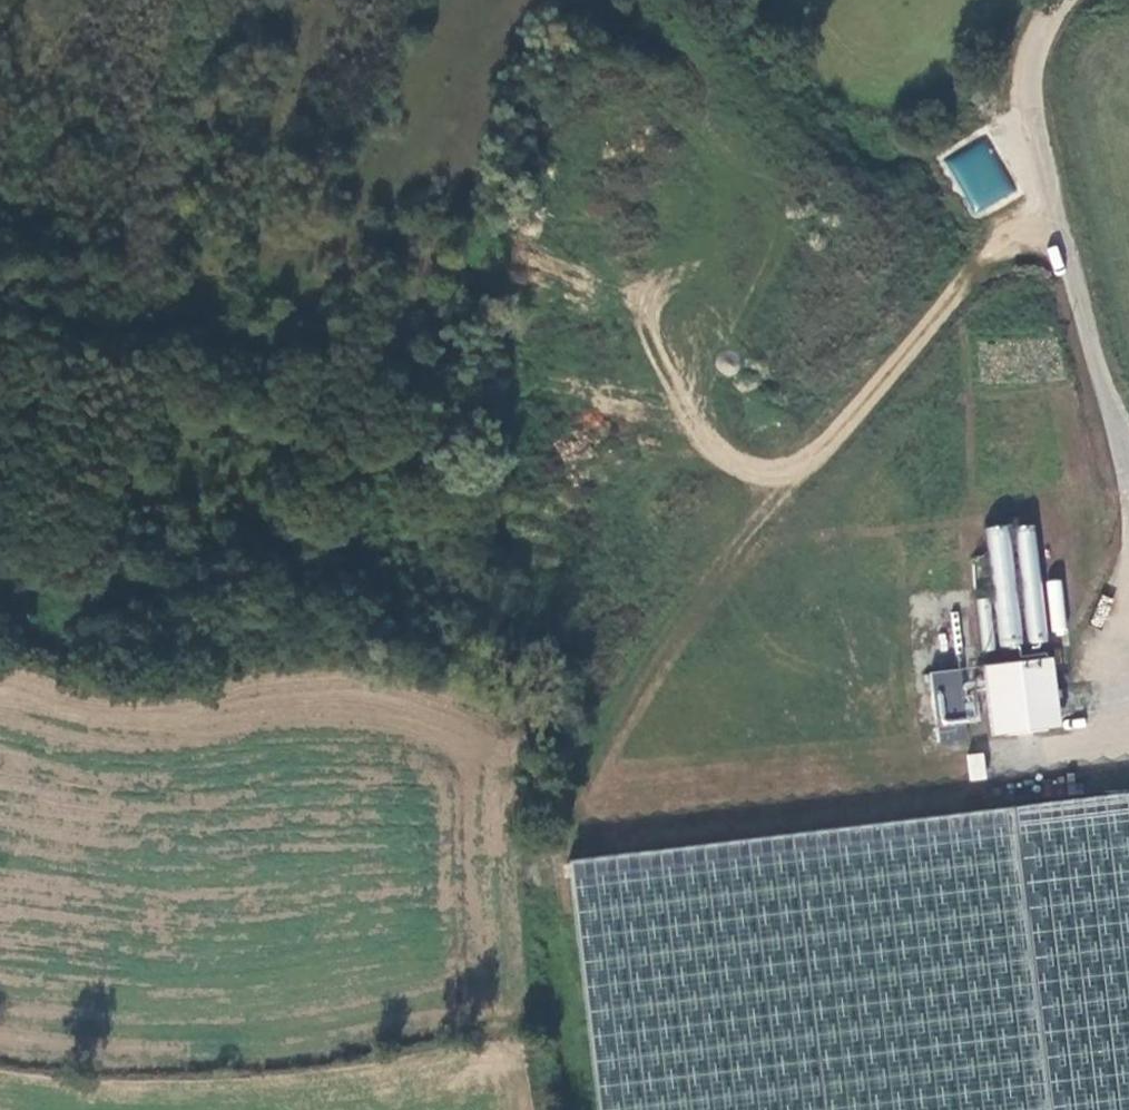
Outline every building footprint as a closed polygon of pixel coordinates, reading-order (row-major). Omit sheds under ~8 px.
[(982,139),(943,163),(976,214),(1014,190),(982,139)] [(1002,645),(1048,639),(1032,522),(985,529),(1002,645)] [(1045,651),(979,659),(987,729),(1053,721),(1045,651)] [(930,672),(937,726),(972,721),(964,667),(930,672)] [(966,725),(940,726),(941,740),(966,739),(966,725)] [(966,753),(969,780),(987,778),(984,752),(966,753)] [(601,1109),(1128,1109),(1128,788),(571,853),(601,1109)]
